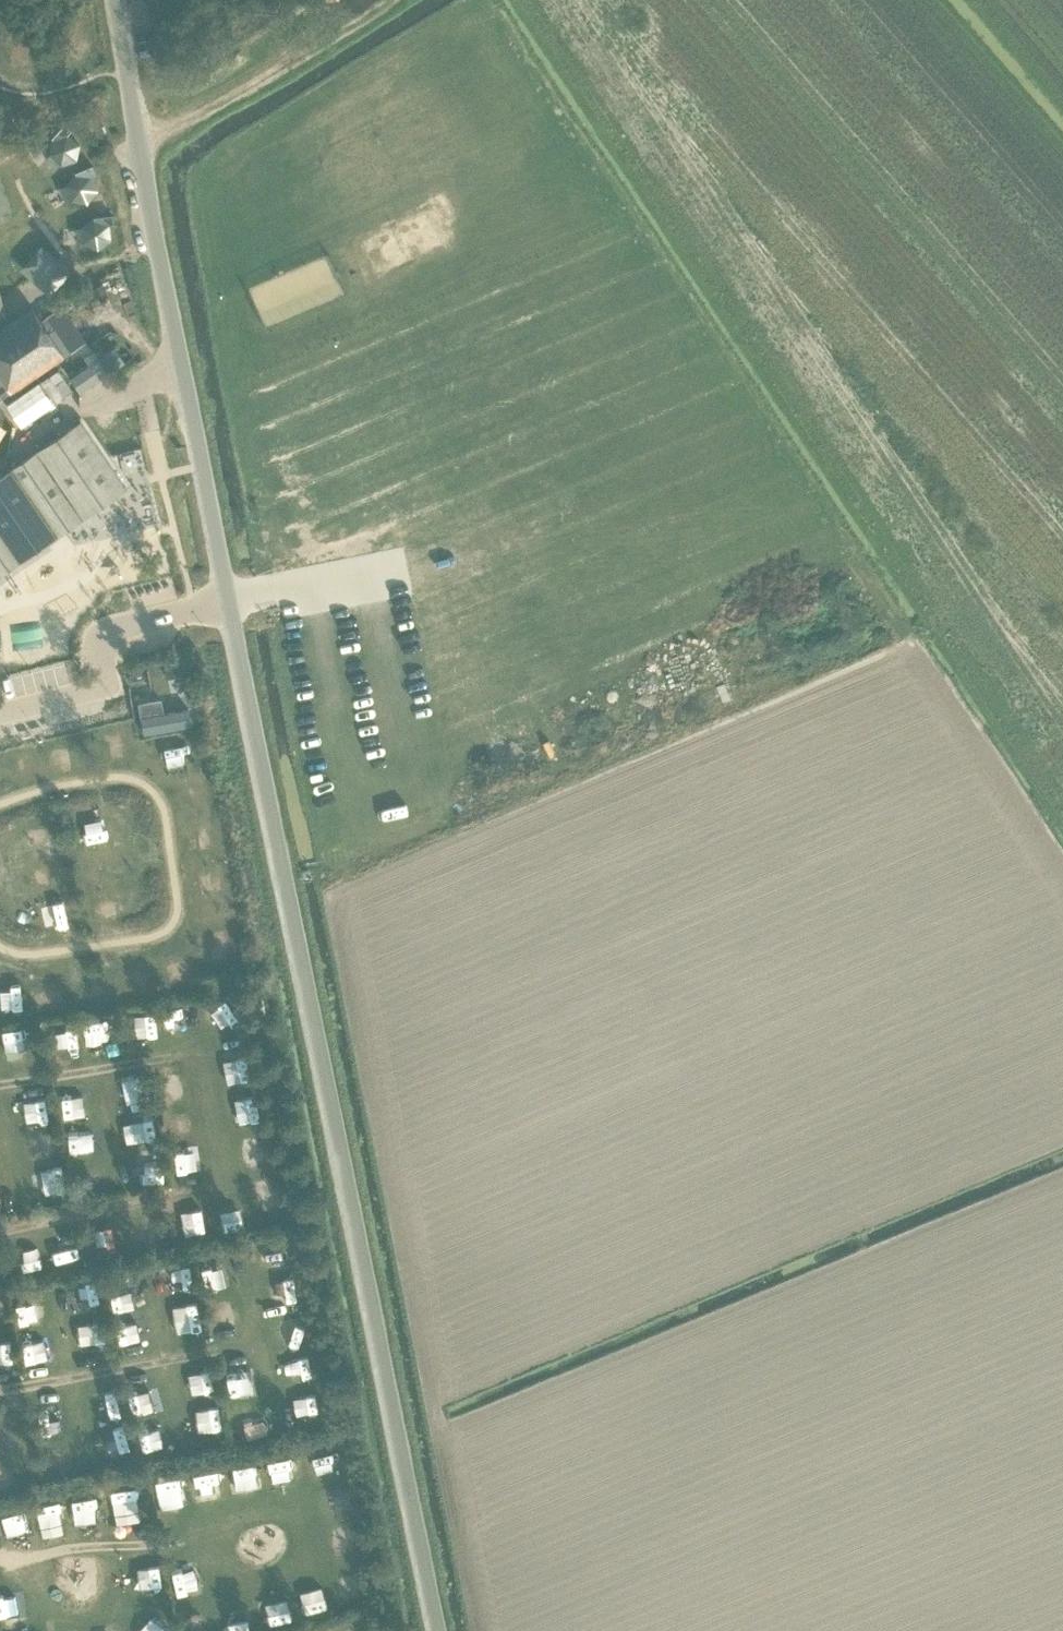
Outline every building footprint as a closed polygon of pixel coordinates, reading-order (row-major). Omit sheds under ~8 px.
[(65,358),(68,362),(108,334),(81,295),(41,322),(33,309),(0,332),(0,403),(65,358)] [(23,560),(14,547),(74,506),(83,519),(127,489),(81,421),(0,476),(0,576),(23,560)]
